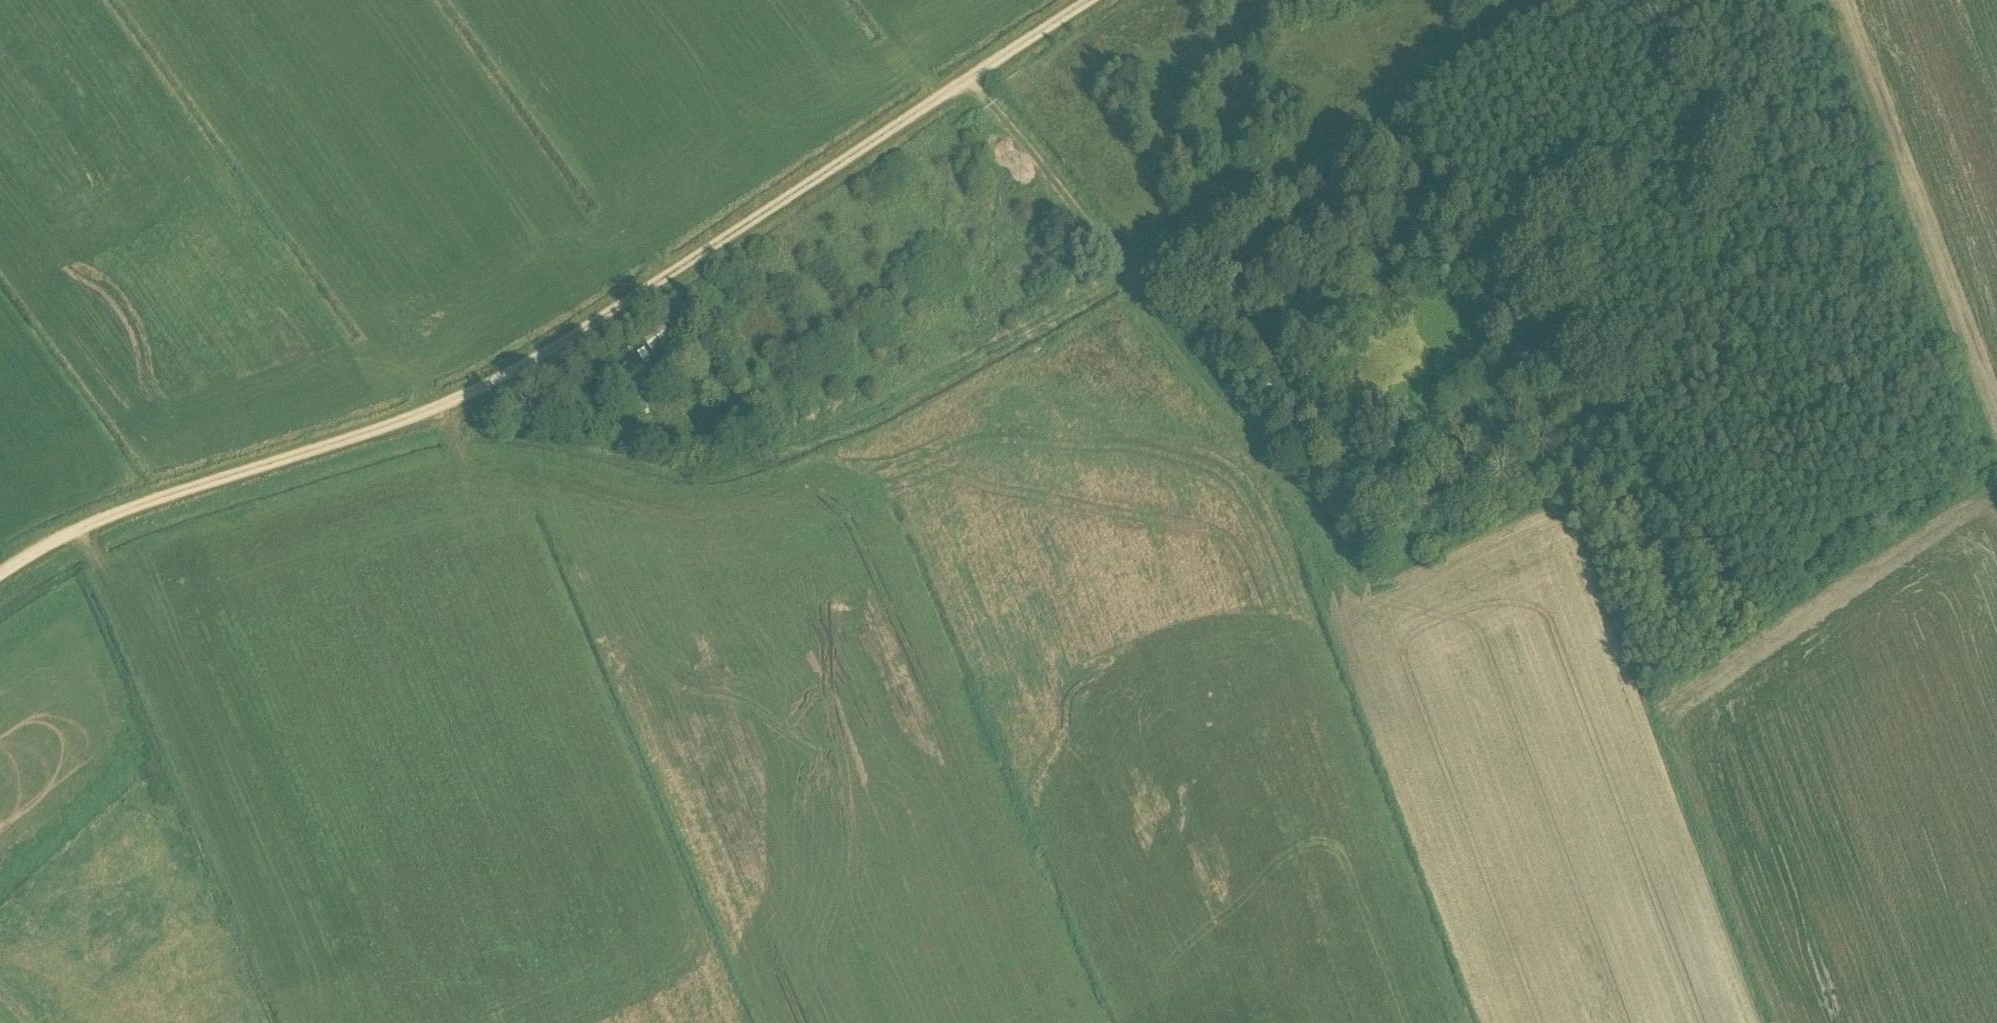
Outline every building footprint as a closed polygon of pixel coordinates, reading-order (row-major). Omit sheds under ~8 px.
[(663,344),(656,332),(645,340),(652,351),(663,344)] [(651,354),(635,368),(646,379),(661,366),(651,354)] [(663,388),(670,383),(664,374),(656,379),(663,388)] [(650,385),(646,385),(639,389),(638,394),(641,398),(646,399),(653,395),(653,389),(650,385)]
